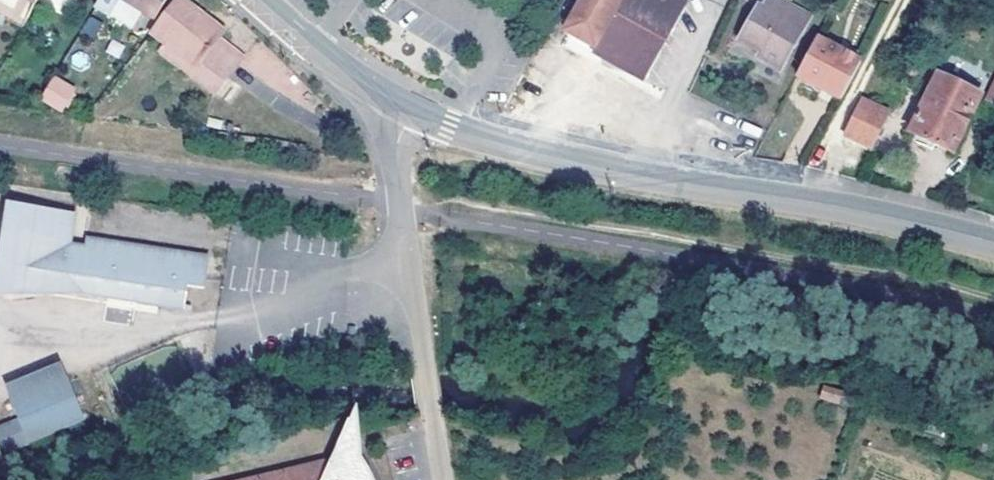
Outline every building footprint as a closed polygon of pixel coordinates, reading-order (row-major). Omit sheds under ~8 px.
[(117,0),(99,0),(95,8),(107,16),(117,0)] [(154,21),(167,0),(120,0),(154,21)] [(153,33),(164,42),(219,84),(241,57),(218,39),(223,33),(181,0),(179,0),(153,33)] [(684,8),(670,0),(581,0),(564,32),(617,62),(645,78),(684,8)] [(780,0),(770,0),(764,9),(758,6),(739,42),(762,55),(759,60),(780,72),(810,17),(780,0)] [(82,33),(96,39),(102,22),(88,16),(82,33)] [(797,77),(840,100),(860,62),(817,38),(797,77)] [(212,93),(219,84),(164,42),(157,51),(212,93)] [(993,107),(993,72),(993,71),(980,98),(979,100),(993,107)] [(980,98),(937,76),(909,134),(952,155),(979,100),(980,98)] [(55,79),(44,99),(64,110),(75,91),(55,79)] [(875,146),(892,112),(862,97),(843,133),(875,146)] [(13,294),(24,218),(73,226),(75,213),(14,204),(0,296),(0,297),(13,294)] [(68,257),(70,242),(73,226),(24,218),(13,294),(38,286),(39,280),(50,281),(49,288),(175,308),(178,284),(196,287),(201,254),(83,237),(81,245),(79,259),(68,257)] [(81,245),(70,242),(68,257),(79,259),(81,245)] [(38,286),(49,288),(50,281),(39,280),(38,286)] [(65,377),(9,402),(18,421),(0,429),(0,442),(6,454),(84,419),(65,377)] [(857,398),(825,389),(822,398),(854,407),(857,398)] [(372,475),(364,459),(361,403),(359,403),(341,448),(328,479),(301,470),(255,479),(373,479),(372,475)]
